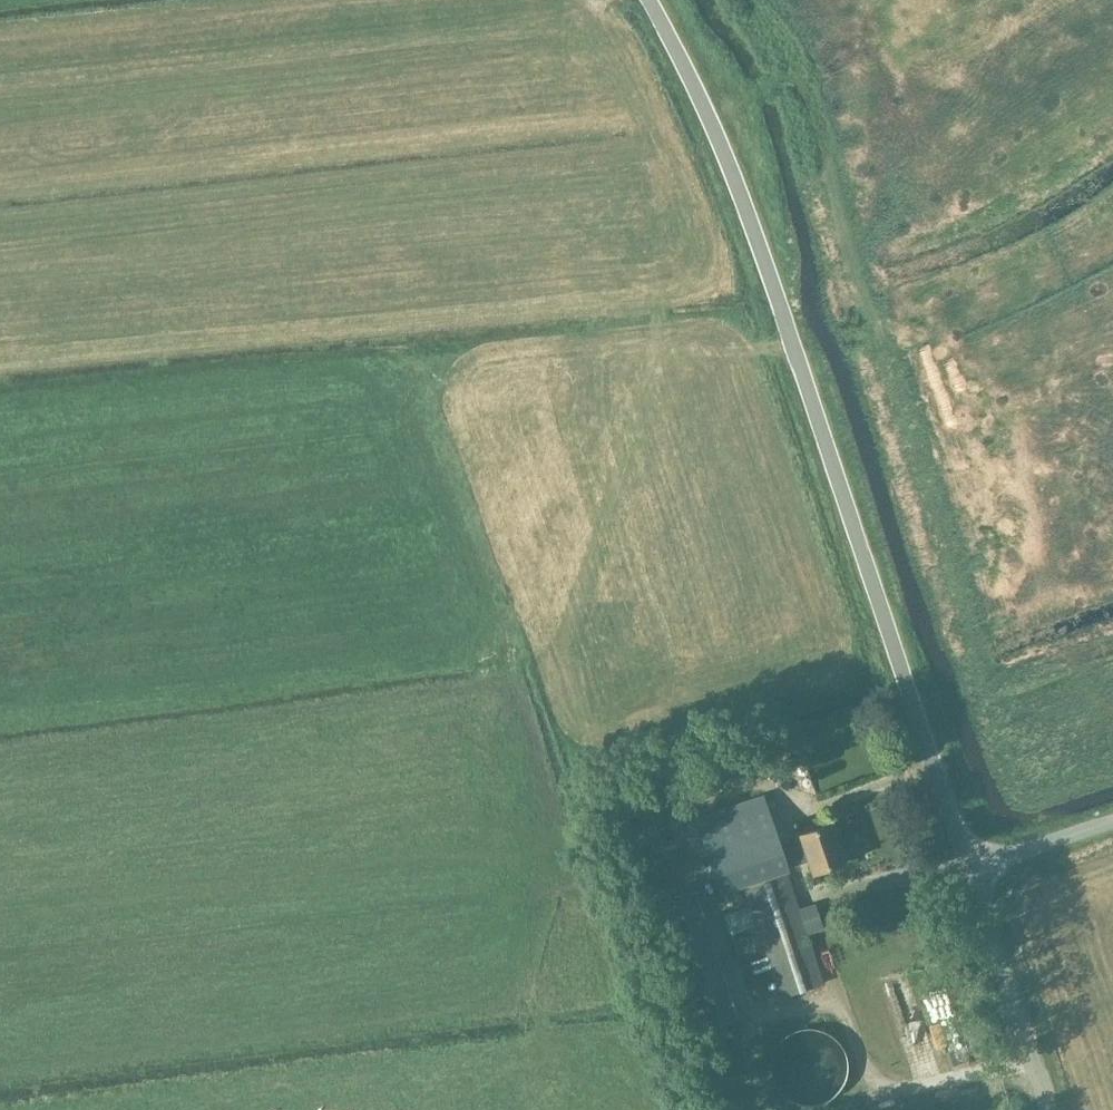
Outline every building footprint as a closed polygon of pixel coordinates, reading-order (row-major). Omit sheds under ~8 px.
[(799,910),(785,869),(808,860),(813,873),(844,863),(830,824),(799,834),(803,845),(782,852),(763,795),(696,817),(721,892),(743,884),(781,997),(823,983),(807,934),(822,929),(814,905),(799,910)] [(733,1019),(691,892),(646,907),(688,1034),(733,1019)]
